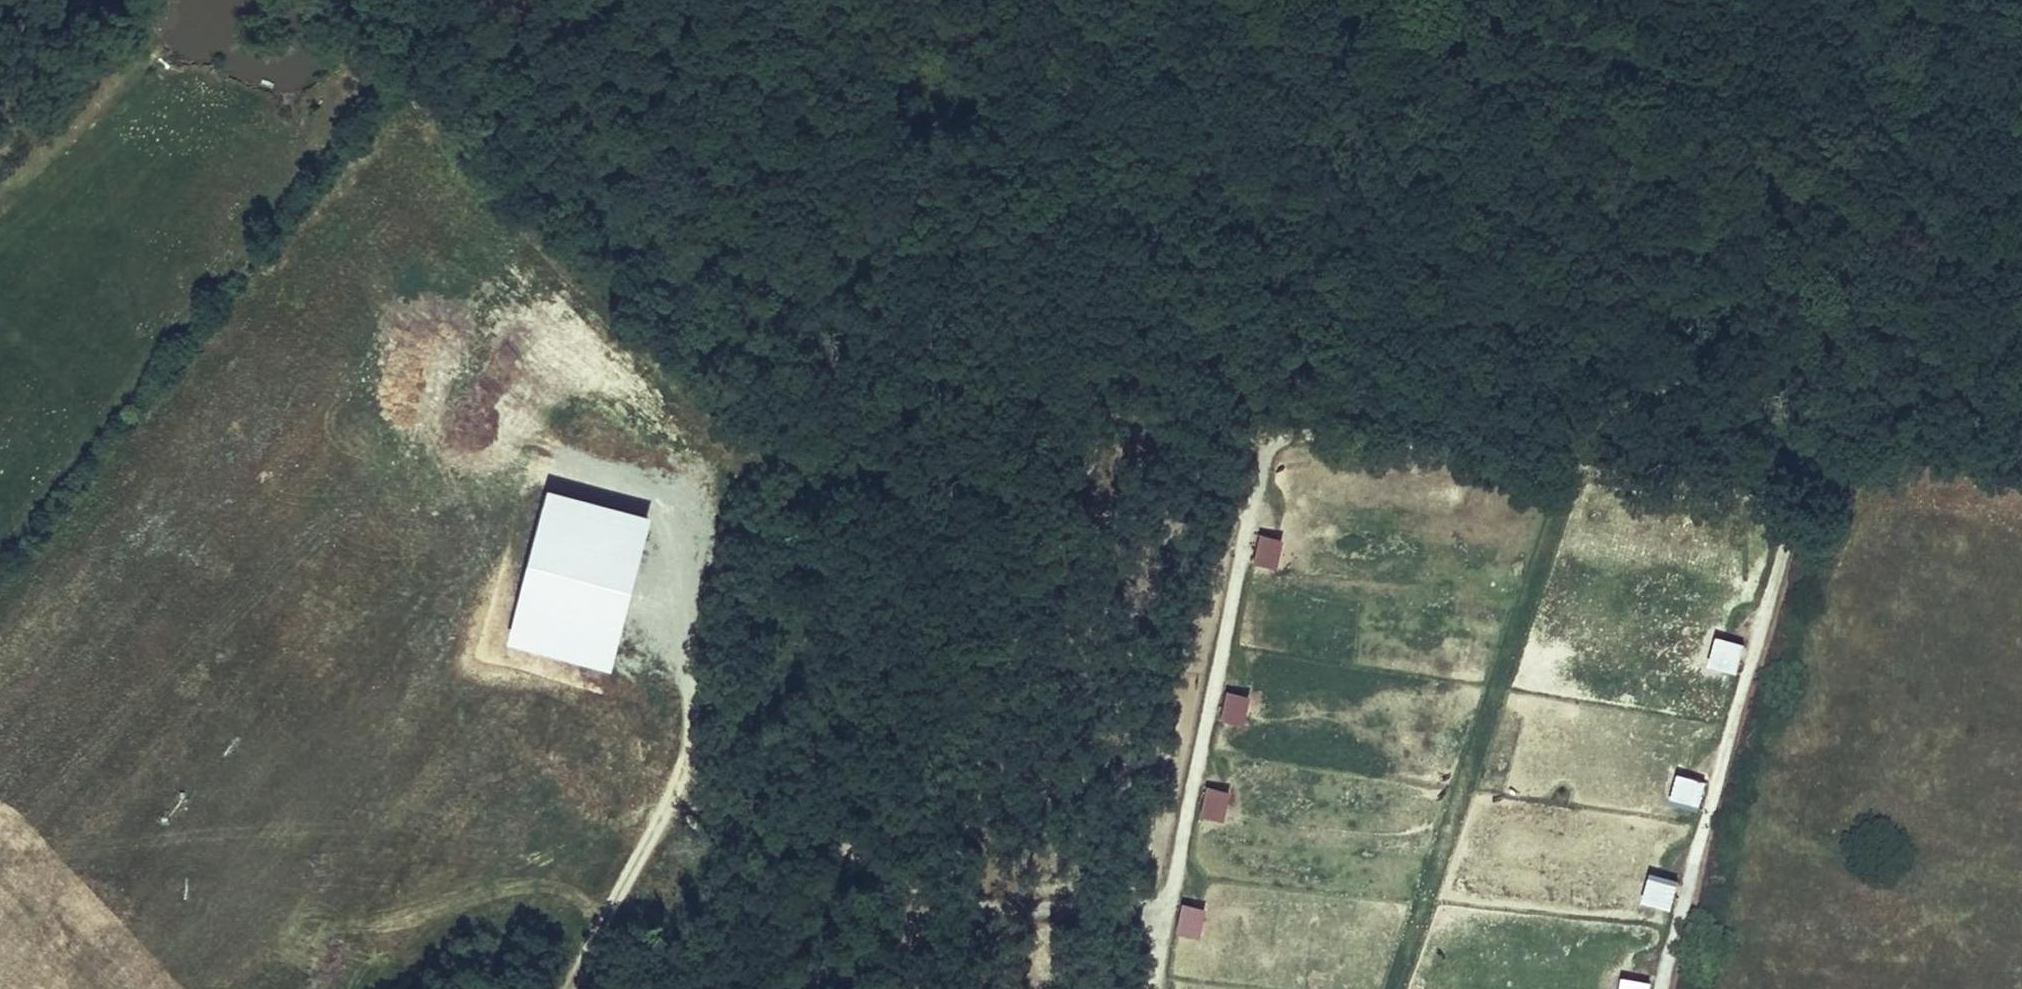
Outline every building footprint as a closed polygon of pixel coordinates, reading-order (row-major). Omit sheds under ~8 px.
[(1255,567),(1280,569),(1283,537),(1258,535),(1255,567)] [(1715,637),(1710,667),(1738,672),(1744,642),(1715,637)] [(1226,691),(1222,722),(1247,725),(1251,694),(1226,691)] [(1670,803),(1700,809),(1706,779),(1676,773),(1670,803)] [(1225,821),(1231,791),(1208,785),(1201,815),(1225,821)] [(1672,908),(1679,879),(1650,872),(1643,901),(1672,908)] [(1183,902),(1176,931),(1201,937),(1208,909),(1183,902)] [(1651,981),(1621,977),(1619,988),(1650,988),(1651,981)]
